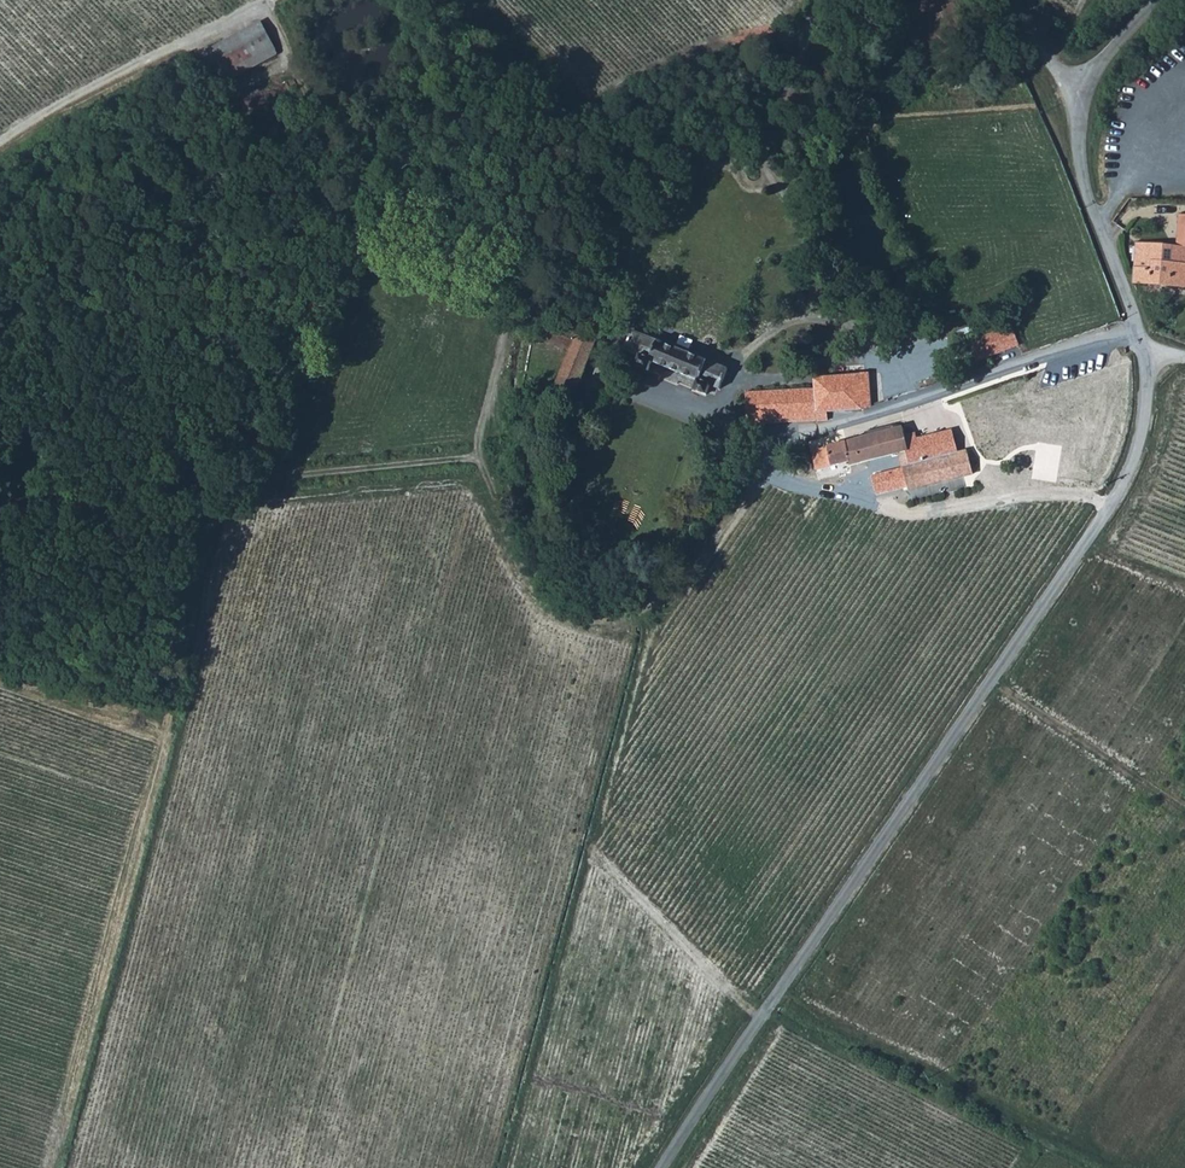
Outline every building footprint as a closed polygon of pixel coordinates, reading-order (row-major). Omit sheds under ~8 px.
[(206,50),(216,69),(270,39),(261,22),(206,50)] [(1134,280),(1184,284),(1184,245),(1136,241),(1134,273),(1134,280)] [(577,327),(537,312),(535,325),(558,334),(573,340),(569,350),(564,363),(559,376),(550,398),(557,401),(570,406),(578,385),(590,355),(598,335),(577,327)] [(1013,323),(973,338),(979,356),(1020,341),(1013,323)] [(533,335),(569,350),(573,340),(558,334),(535,325),(533,335)] [(632,330),(624,351),(639,357),(636,366),(647,370),(651,361),(697,379),(694,389),(706,394),(710,384),(720,388),(728,368),(705,358),(667,344),(632,330)] [(746,390),(747,424),(764,423),(812,421),(827,420),(827,411),(842,410),(863,408),(871,405),(868,371),(814,375),(814,387),(776,389),(746,390)] [(811,450),(816,468),(849,460),(850,465),(878,457),(899,452),(901,459),(908,487),(973,471),(967,448),(958,450),(952,428),(915,437),(914,433),(905,435),(902,426),(811,450)] [(899,452),(878,457),(880,464),(882,464),(897,460),(901,459),(899,452)]
